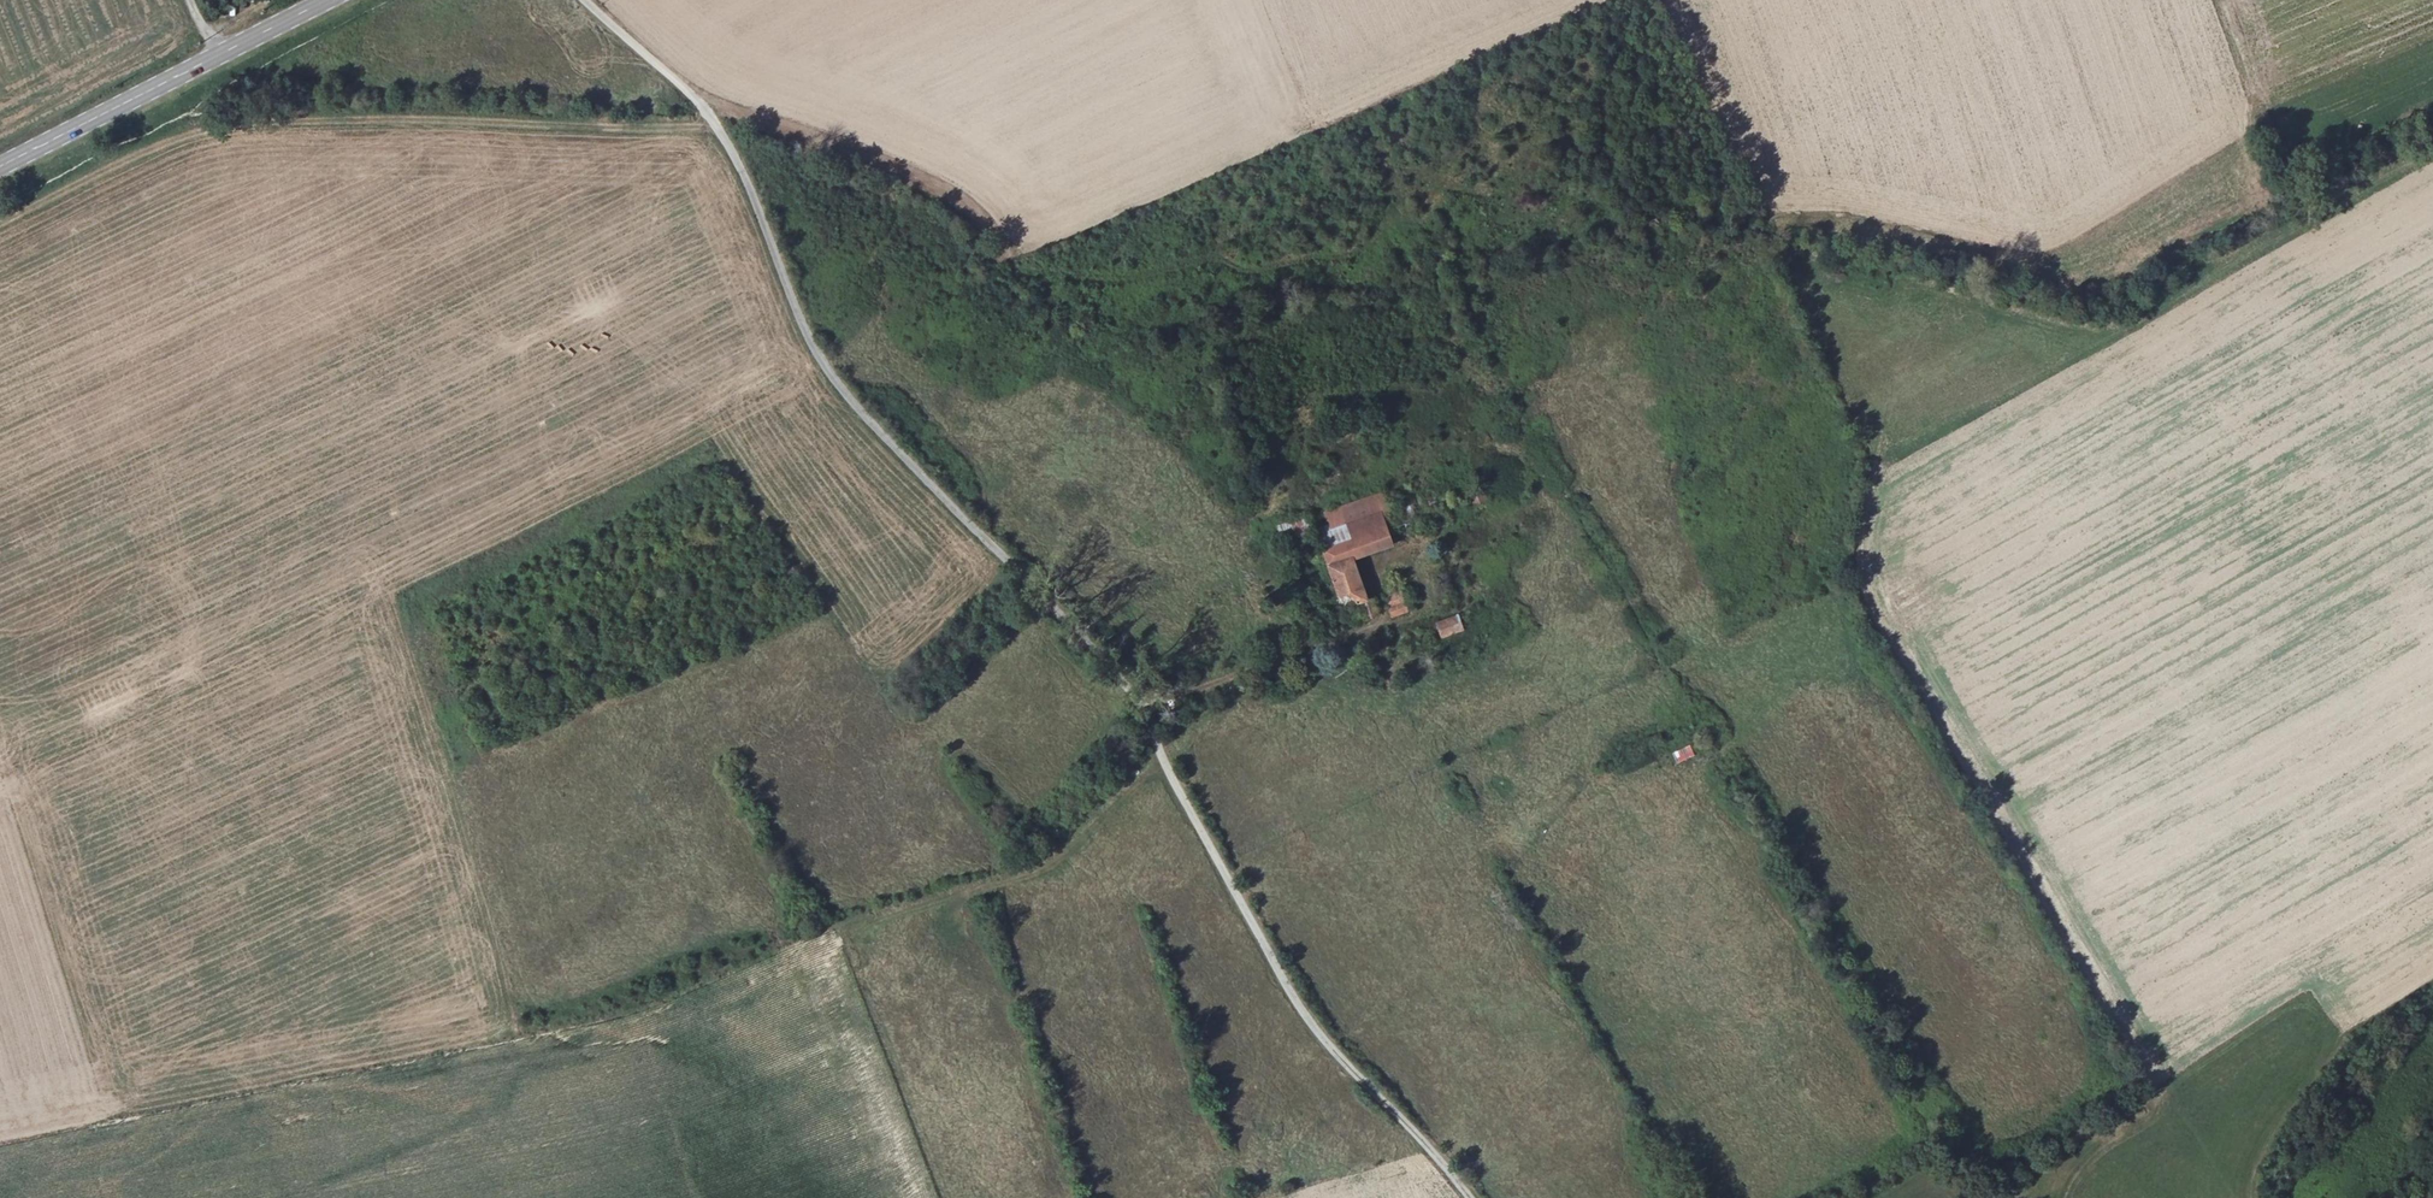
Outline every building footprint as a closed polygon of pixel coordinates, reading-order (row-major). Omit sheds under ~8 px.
[(1487,490),(1469,497),(1473,509),(1491,502),(1487,490)] [(1425,500),(1383,516),(1394,548),(1414,541),(1408,526),(1431,517),(1425,500)] [(1394,548),(1383,516),(1335,533),(1340,545),(1325,551),(1346,610),(1363,604),(1369,622),(1378,618),(1381,615),(1377,604),(1371,606),(1355,561),(1394,548)] [(1278,532),(1307,531),(1307,520),(1278,522),(1278,532)] [(1414,611),(1407,590),(1388,597),(1396,617),(1414,611)] [(1466,631),(1461,617),(1441,624),(1445,638),(1466,631)] [(1690,746),(1671,753),(1675,764),(1694,757),(1690,746)]
